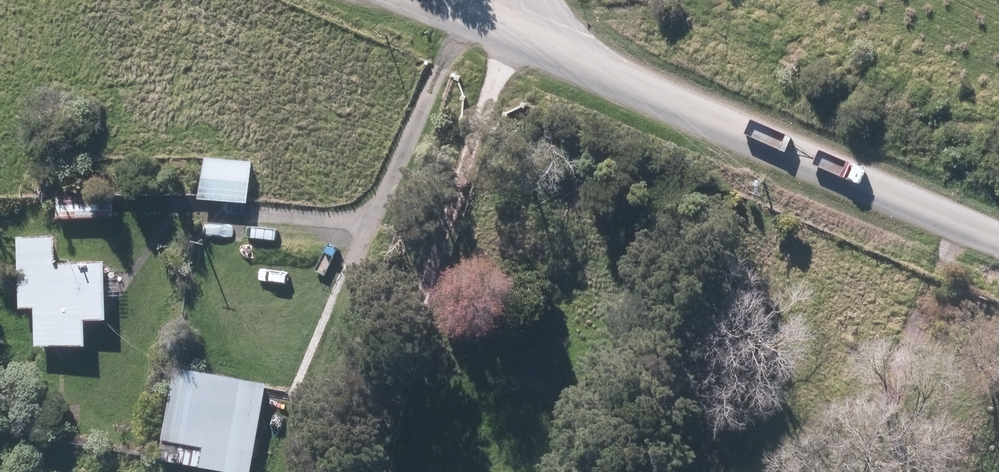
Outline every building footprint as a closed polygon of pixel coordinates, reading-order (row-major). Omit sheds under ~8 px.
[(204,197),(253,201),(256,179),(258,160),(211,156),(204,197)] [(60,196),(61,217),(119,214),(118,193),(60,196)] [(41,304),(42,343),(93,342),(93,316),(115,316),(114,294),(123,294),(123,267),(113,268),(113,258),(62,260),(61,233),(23,235),(25,305),(41,304)] [(246,471),(256,471),(274,380),(180,363),(166,436),(210,444),(206,465),(246,471)] [(66,418),(81,419),(81,406),(67,406),(66,418)]
